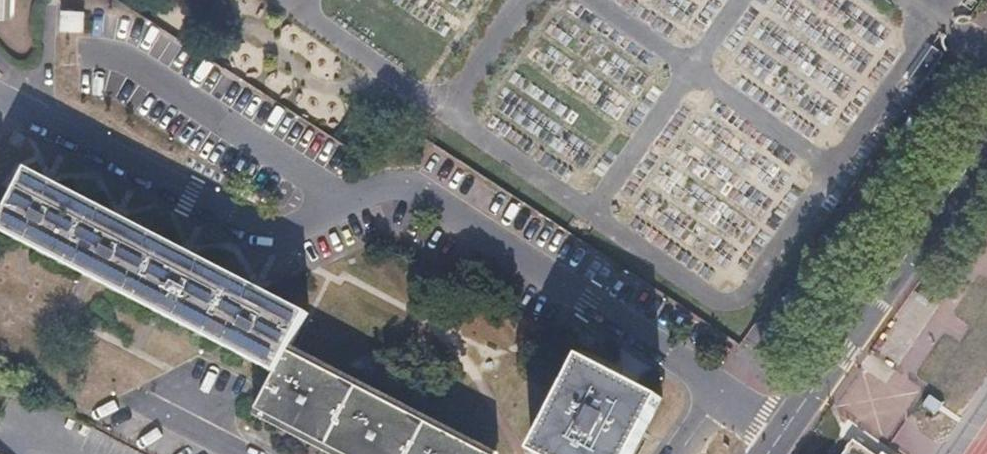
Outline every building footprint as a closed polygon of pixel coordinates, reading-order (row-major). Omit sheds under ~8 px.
[(0,219),(0,230),(274,371),(287,349),(306,311),(255,285),(185,250),(115,214),(47,179),(26,169),(15,192),(8,204),(6,207),(0,219)] [(256,407),(347,453),(488,453),(287,349),(274,371),(256,407)] [(580,356),(531,450),(539,453),(629,453),(659,397),(617,376),(580,356)] [(853,438),(842,453),(876,453),(853,438)]
